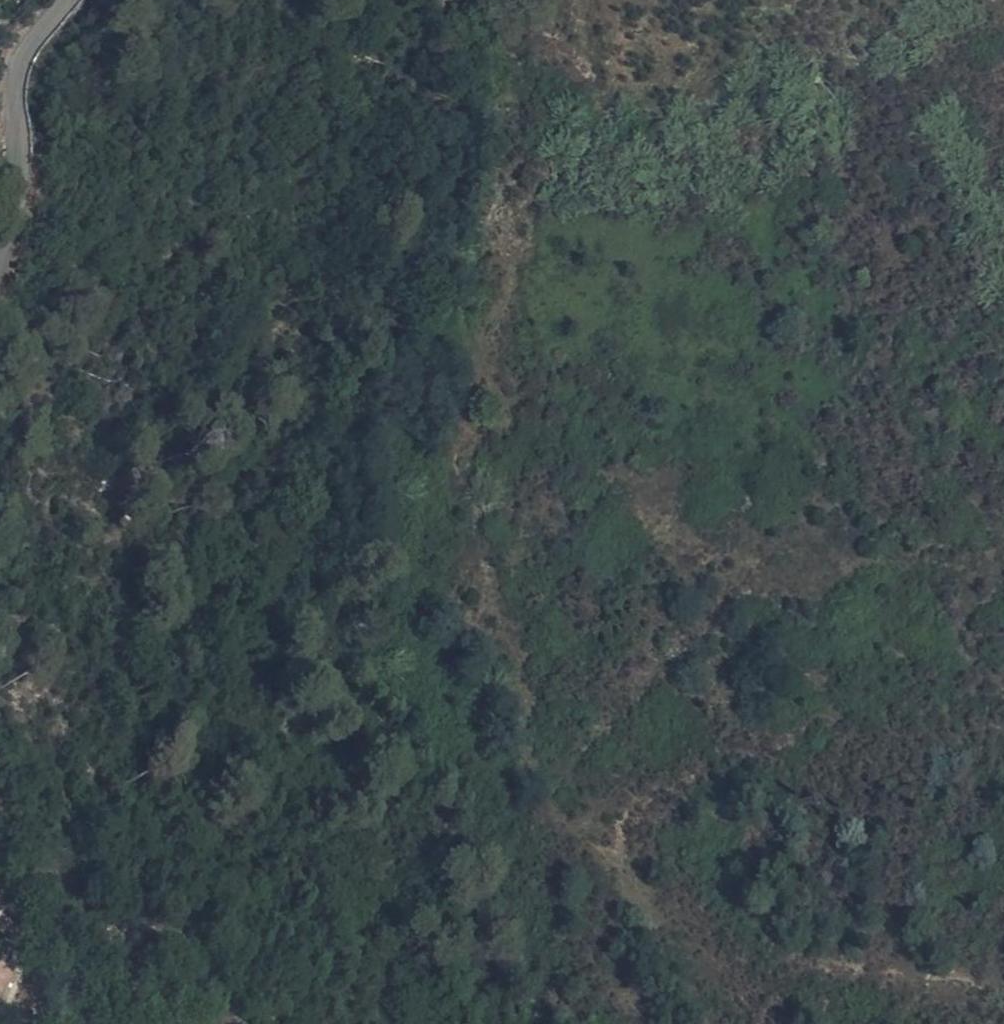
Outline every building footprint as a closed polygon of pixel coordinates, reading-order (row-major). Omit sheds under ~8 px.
[(16,970),(0,961),(0,996),(16,970)]
